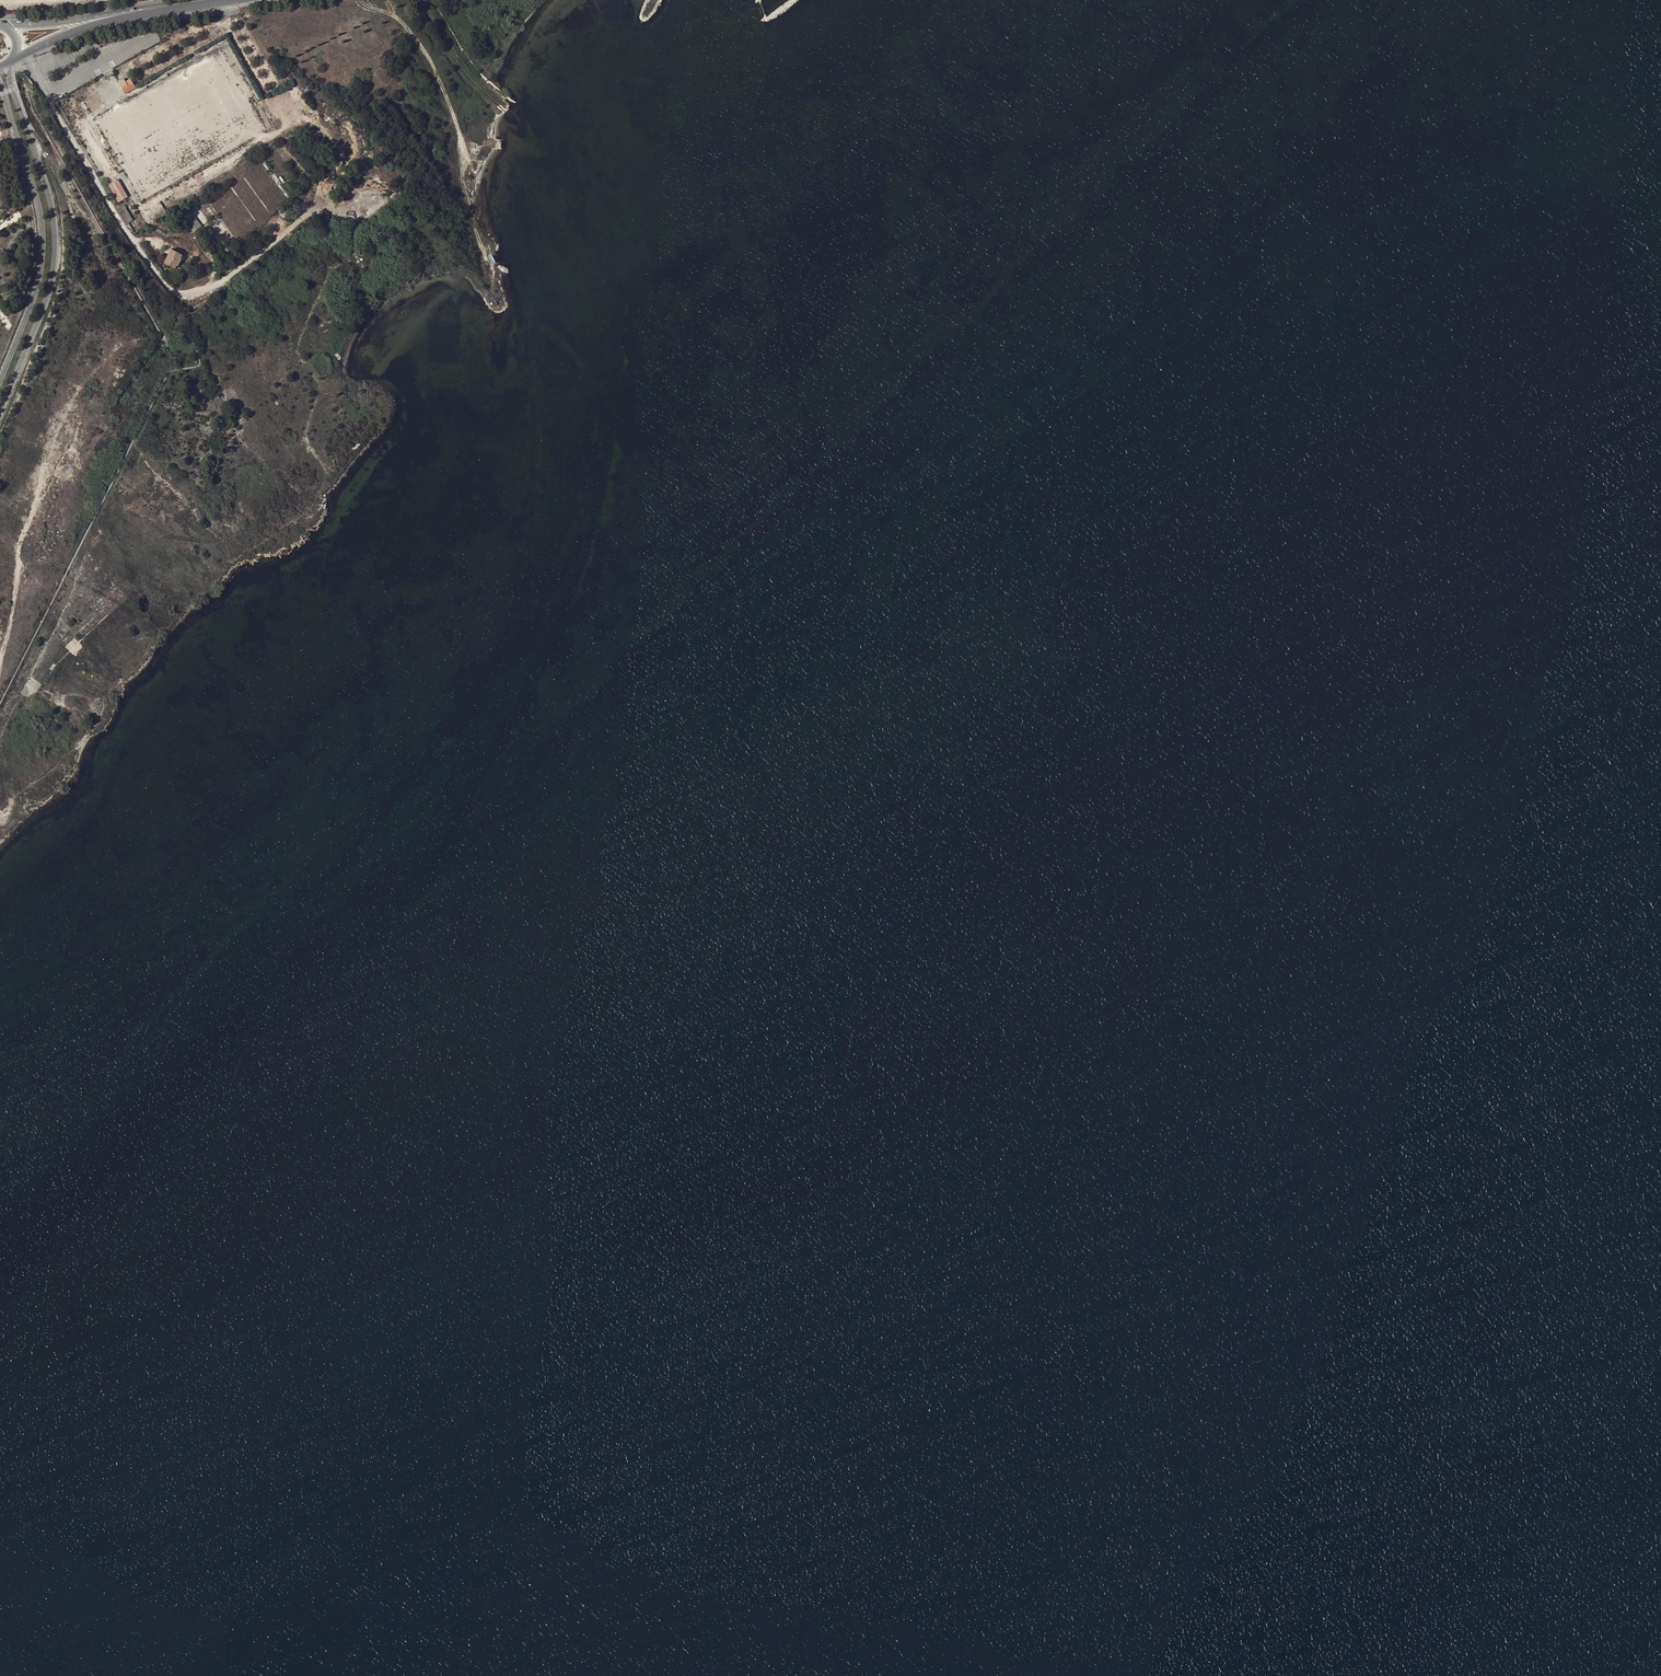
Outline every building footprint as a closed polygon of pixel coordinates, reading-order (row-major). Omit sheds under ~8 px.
[(125,83),(123,79),(117,82),(123,92),(128,89),(130,92),(135,88),(130,80),(125,83)] [(119,180),(110,185),(119,202),(128,197),(119,180)] [(124,205),(120,208),(129,223),(134,221),(124,205)] [(187,225),(192,232),(196,229),(191,222),(187,225)] [(178,266),(181,258),(183,255),(171,250),(164,264),(176,269),(178,266)]
